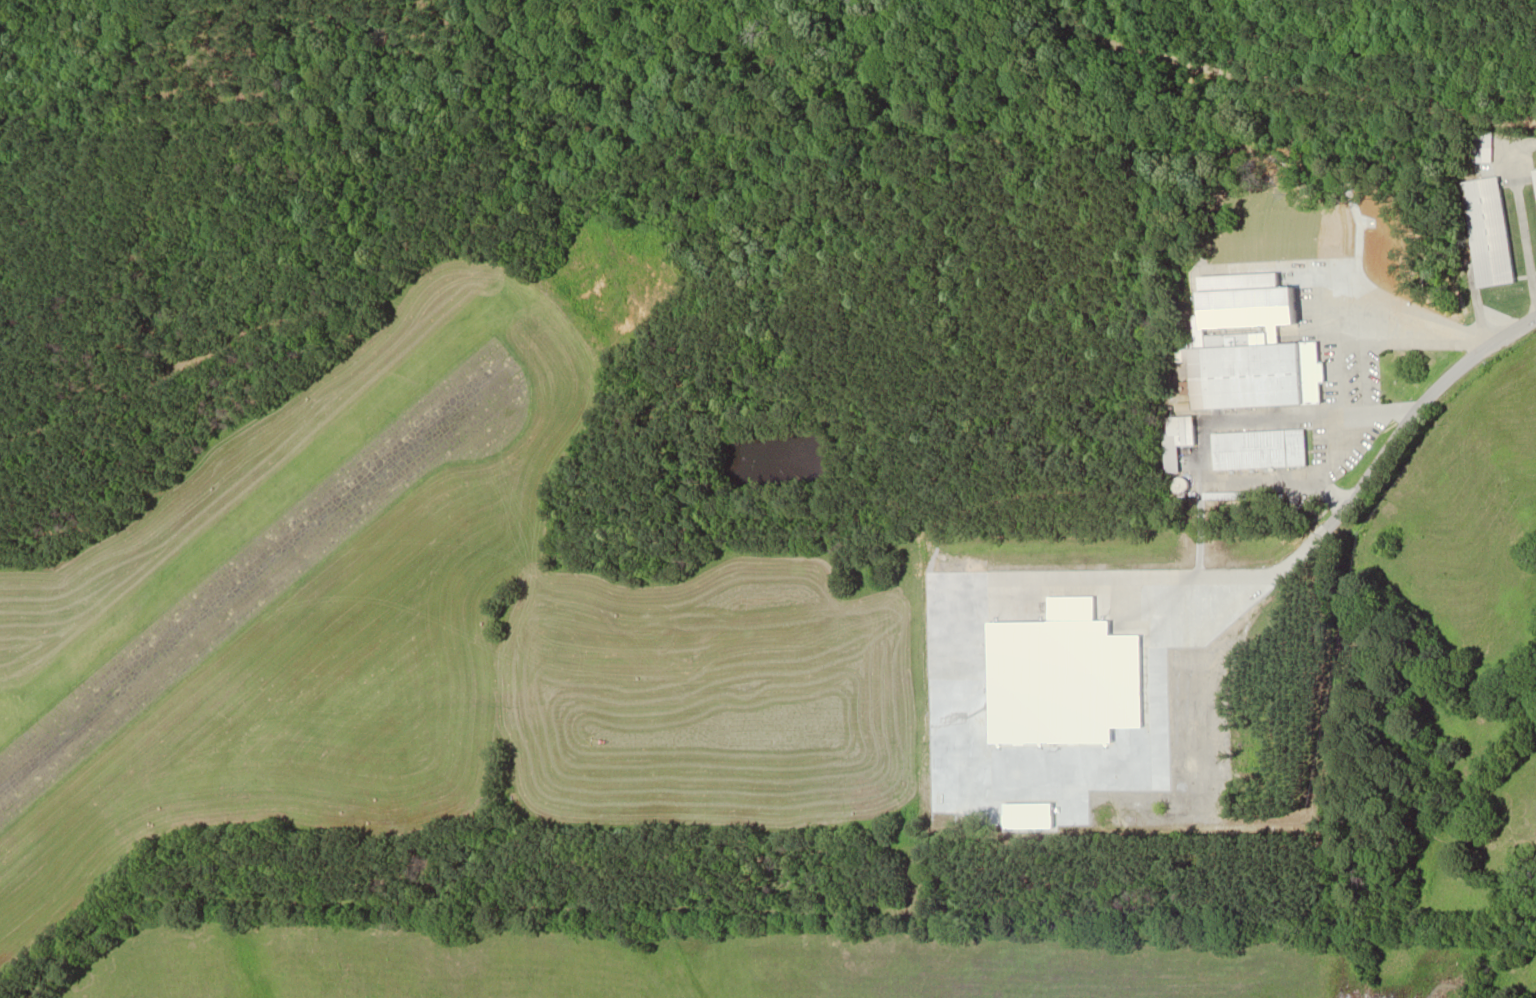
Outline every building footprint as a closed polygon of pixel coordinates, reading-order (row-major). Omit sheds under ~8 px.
[(1502,176),(1463,182),(1480,287),(1519,281),(1502,176)] [(1198,408),(1326,404),(1324,341),(1270,343),(1270,333),(1208,335),(1209,347),(1196,348),(1198,408)] [(1183,471),(1180,435),(1200,434),(1199,415),(1167,417),(1168,432),(1159,432),(1162,472),(1183,471)] [(1309,467),(1307,429),(1212,432),(1213,470),(1309,467)] [(942,565),(933,565),(933,592),(942,592),(942,565)] [(989,622),(990,743),(1117,742),(1117,727),(1147,726),(1146,634),(1117,634),(1117,620),(1100,620),(1100,596),(1049,596),(1049,621),(989,622)] [(1057,802),(1002,802),(1002,828),(1057,828),(1057,802)]
